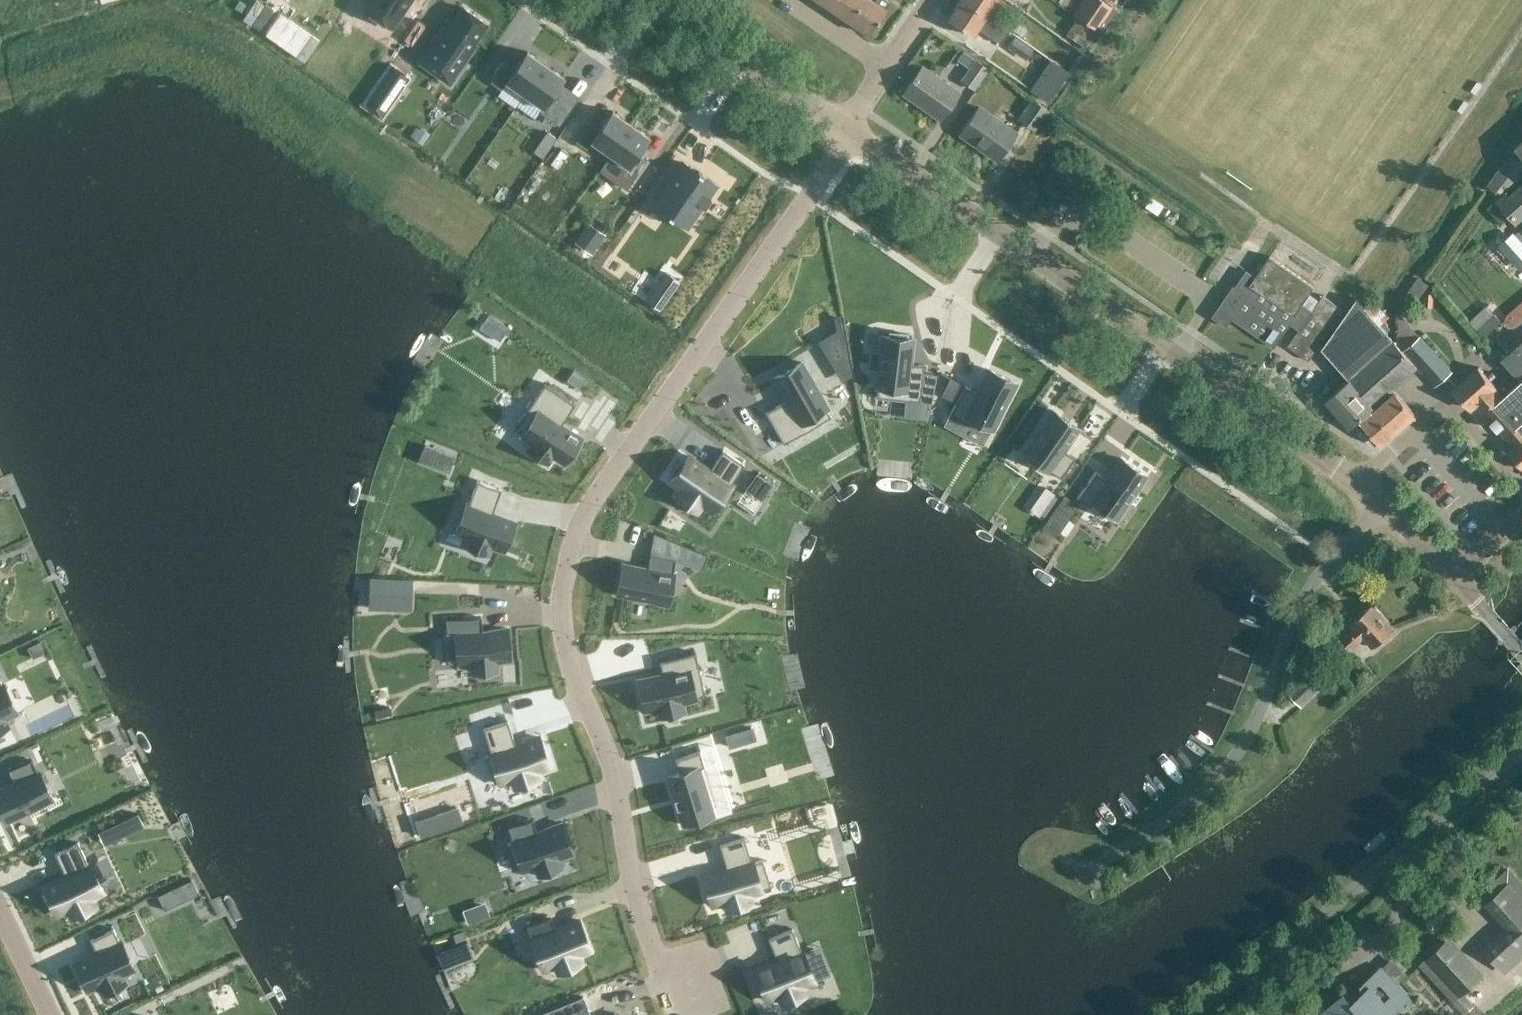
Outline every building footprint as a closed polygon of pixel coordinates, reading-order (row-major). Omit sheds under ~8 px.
[(355,17),(380,35),(404,0),(366,0),(355,17)] [(847,18),(859,0),(830,0),(827,4),(847,18)] [(847,18),(868,32),(889,0),(859,0),(847,18)] [(967,0),(957,0),(946,16),(971,33),(976,26),(999,42),(1004,36),(1013,42),(1018,35),(1009,29),(999,22),(986,13),(967,0)] [(986,13),(995,0),(967,0),(986,13)] [(486,22),(463,6),(448,27),(444,25),(419,61),(449,82),(475,44),(472,42),(486,22)] [(1005,13),(999,22),(1009,29),(1015,20),(1005,13)] [(956,57),(968,65),(975,56),(963,48),(956,57)] [(504,61),(490,81),(500,88),(506,81),(524,93),(544,63),(526,50),(514,68),(504,61)] [(975,56),(968,65),(959,78),(973,88),(989,66),(975,56)] [(544,63),(524,93),(542,106),(538,111),(558,125),(565,115),(546,101),(559,82),(563,76),(544,63)] [(959,91),(922,65),(903,91),(940,118),(959,91)] [(1032,97),(1017,117),(1034,129),(1049,109),(1032,97)] [(1016,132),(979,105),(960,132),(997,158),(1016,132)] [(589,120),(575,141),(586,148),(591,140),(609,153),(630,123),(611,110),(599,127),(589,120)] [(609,153),(597,169),(626,188),(632,180),(646,160),(636,153),(648,136),(630,123),(609,153)] [(548,147),(555,138),(546,131),(539,141),(548,147)] [(1510,153),(1487,186),(1496,192),(1519,159),(1510,153)] [(681,161),(652,201),(667,212),(666,214),(670,217),(672,215),(687,226),(701,205),(703,206),(704,205),(701,204),(707,196),(709,198),(710,197),(708,195),(715,185),(700,174),(702,172),(697,169),(696,171),(681,161)] [(1506,192),(1498,200),(1516,221),(1521,216),(1521,185),(1510,196),(1506,192)] [(1143,205),(1156,213),(1162,204),(1149,196),(1143,205)] [(1234,284),(1212,315),(1227,325),(1232,317),(1274,346),(1291,323),(1299,328),(1312,309),(1303,302),(1314,286),(1270,255),(1256,275),(1247,269),(1235,285),(1234,284)] [(678,281),(665,272),(655,286),(668,296),(678,281)] [(1425,292),(1425,303),(1434,304),(1435,293),(1425,292)] [(1312,309),(1299,328),(1287,345),(1309,360),(1344,308),(1323,294),(1312,309)] [(1357,298),(1323,347),(1350,378),(1327,399),(1351,426),(1359,418),(1381,443),(1416,413),(1393,387),(1417,366),(1357,298)] [(1489,300),(1469,312),(1480,329),(1500,317),(1489,300)] [(869,349),(867,367),(876,368),(874,385),(876,385),(875,395),(905,398),(919,400),(922,371),(923,363),(909,361),(912,336),(906,336),(906,331),(887,329),(887,333),(880,333),(878,350),(869,349)] [(1421,334),(1404,350),(1436,386),(1453,371),(1421,334)] [(1493,423),(1512,446),(1521,438),(1521,436),(1515,427),(1521,421),(1521,340),(1502,358),(1512,369),(1510,372),(1519,381),(1493,403),(1485,395),(1477,402),(1480,406),(1478,407),(1493,423)] [(785,398),(764,410),(782,442),(830,415),(825,407),(827,406),(800,360),(772,376),(785,398)] [(954,401),(949,412),(988,432),(990,427),(992,428),(1016,381),(987,366),(975,389),(963,383),(954,401)] [(1476,405),(1478,407),(1480,406),(1477,402),(1485,395),(1493,403),(1519,381),(1510,372),(1496,384),(1480,366),(1455,388),(1472,408),(1476,405)] [(922,371),(919,400),(930,401),(935,374),(922,371)] [(949,376),(940,394),(954,401),(963,383),(949,376)] [(543,381),(512,426),(520,431),(519,433),(531,441),(526,449),(546,463),(552,455),(563,463),(581,436),(560,422),(574,401),(543,381)] [(1051,408),(1021,452),(1047,470),(1048,469),(1059,477),(1074,455),(1063,447),(1077,427),(1051,408)] [(1512,446),(1509,449),(1521,464),(1521,438),(1512,446)] [(673,474),(669,480),(680,488),(675,496),(695,510),(701,502),(712,510),(730,484),(729,483),(743,463),(722,448),(708,468),(687,454),(683,460),(679,457),(669,472),(673,474)] [(1094,469),(1075,495),(1088,504),(1091,500),(1115,517),(1146,474),(1119,456),(1105,477),(1094,469)] [(466,501),(454,530),(467,535),(463,544),(487,553),(490,545),(503,550),(515,520),(491,510),(500,488),(476,478),(467,501),(466,501)] [(1045,487),(1038,497),(1047,503),(1053,493),(1045,487)] [(1075,504),(1063,495),(1055,507),(1067,515),(1075,504)] [(621,561),(615,592),(667,602),(674,557),(649,552),(646,565),(621,561)] [(410,591),(369,589),(368,606),(409,608),(410,591)] [(1351,621),(1355,626),(1341,639),(1350,649),(1364,636),(1373,646),(1395,627),(1373,602),(1351,621)] [(446,632),(445,632),(447,662),(457,661),(457,663),(471,662),(471,671),(496,669),(495,660),(509,658),(507,627),(481,629),(480,615),(445,618),(446,632)] [(1512,625),(1498,637),(1496,639),(1495,641),(1496,643),(1498,644),(1500,644),(1516,630),(1517,627),(1516,625),(1514,624),(1512,625)] [(661,672),(636,678),(643,709),(657,706),(659,715),(683,709),(680,698),(704,693),(694,650),(658,659),(661,672)] [(1287,690),(1301,705),(1325,682),(1310,668),(1287,690)] [(8,726),(4,717),(16,711),(2,682),(1,683),(0,681),(0,729),(8,726)] [(507,719),(482,727),(486,739),(490,752),(484,754),(493,781),(498,780),(498,782),(511,777),(514,787),(538,779),(535,770),(548,765),(538,735),(514,743),(507,719)] [(678,769),(666,773),(673,796),(672,796),(676,806),(682,823),(712,814),(698,765),(703,764),(698,749),(674,756),(678,769)] [(0,788),(0,812),(4,821),(52,798),(38,770),(37,770),(31,758),(8,769),(14,781),(0,788)] [(511,840),(507,842),(516,869),(521,868),(521,869),(534,864),(537,874),(561,865),(558,857),(571,852),(560,822),(536,830),(532,817),(507,826),(512,838),(511,839),(511,840)] [(725,865),(701,873),(710,903),(723,899),(726,909),(750,901),(748,892),(761,888),(760,887),(769,884),(761,857),(750,860),(743,834),(718,842),(725,865)] [(65,873),(41,885),(55,913),(68,907),(72,915),(94,905),(90,896),(103,890),(89,861),(88,862),(77,840),(54,851),(65,873)] [(1503,969),(1521,951),(1521,900),(1507,884),(1487,902),(1510,927),(1486,949),(1503,969)] [(549,915),(525,924),(530,937),(529,938),(541,967),(554,962),(558,971),(581,962),(577,953),(590,948),(578,918),(554,927),(549,915)] [(95,951),(72,961),(86,990),(99,984),(103,993),(125,982),(121,974),(133,968),(120,939),(118,940),(112,927),(89,938),(95,951)] [(776,959),(753,969),(765,998),(778,993),(781,1002),(804,993),(801,984),(814,979),(802,949),(800,950),(791,927),(767,936),(776,959)] [(1449,934),(1425,956),(1459,994),(1483,973),(1449,934)] [(1411,996),(1381,964),(1359,985),(1363,989),(1351,999),(1343,990),(1320,1012),(1323,1014),(1400,1014),(1401,1014),(1396,1010),(1411,996)] [(1298,1014),(1302,1014),(1317,1014),(1319,1007),(1303,1001),(1298,1014)] [(535,1014),(563,1014),(559,1004),(535,1014)]
